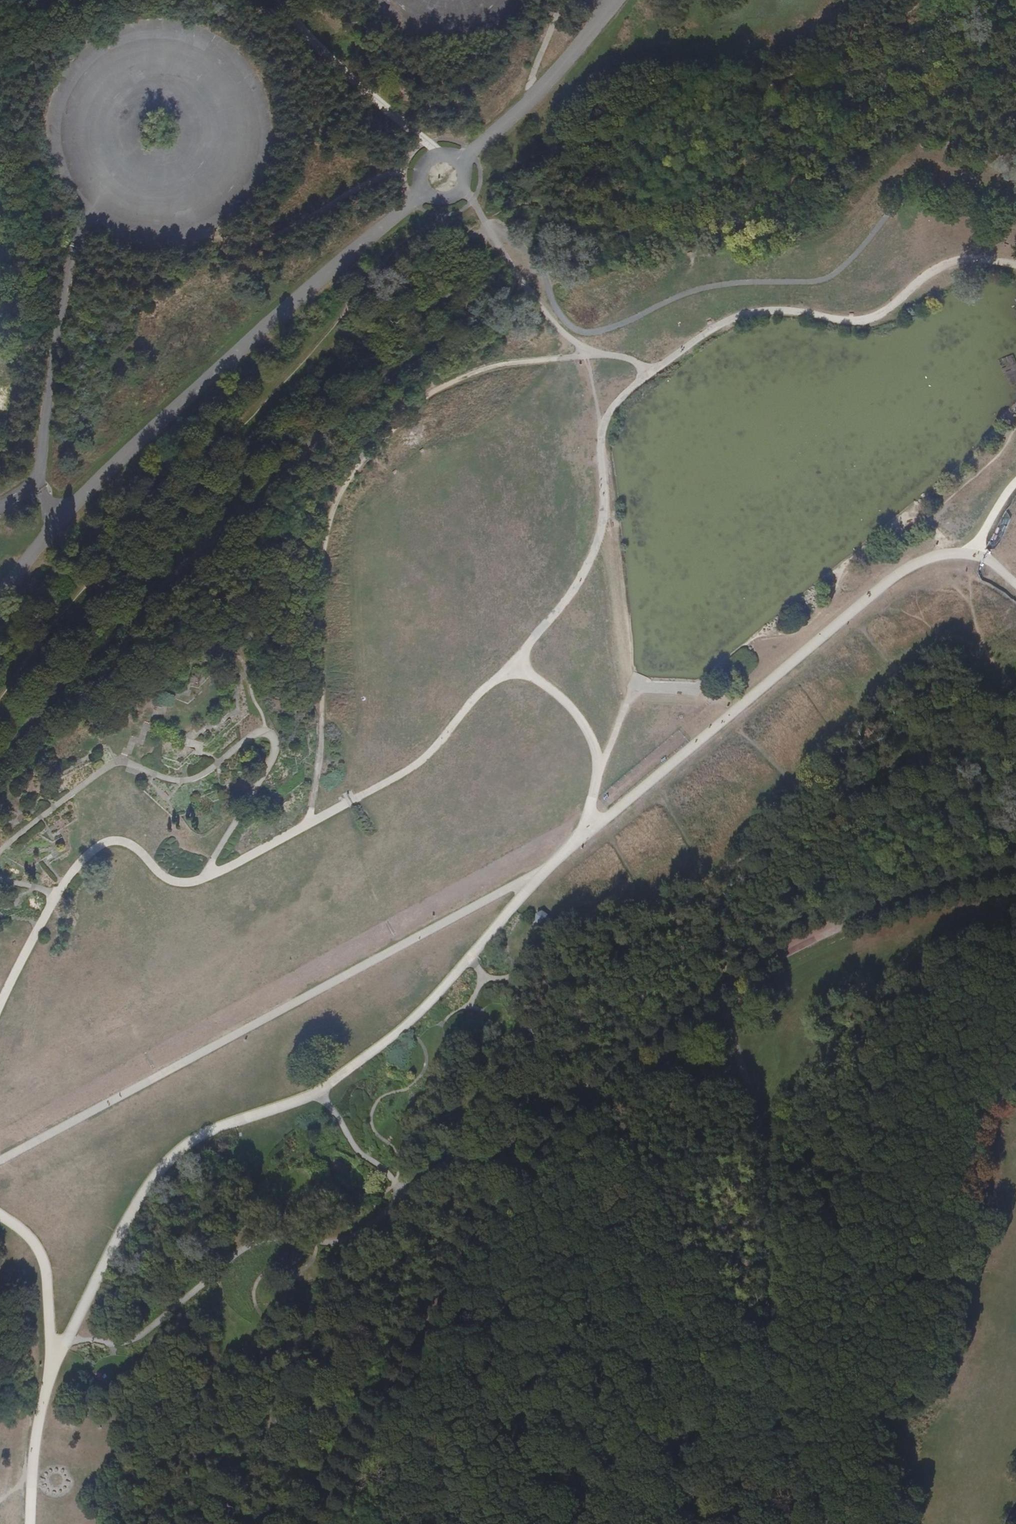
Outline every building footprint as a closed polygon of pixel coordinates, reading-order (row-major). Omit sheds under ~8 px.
[(867,930),(865,936),(871,941),(878,940),(881,933),(875,927),(867,930)]
